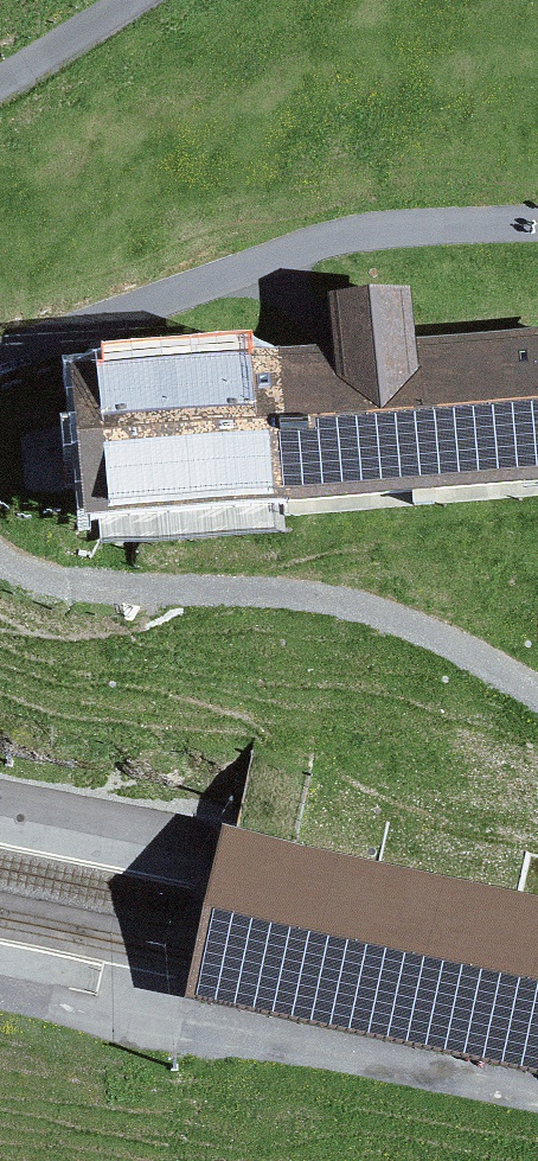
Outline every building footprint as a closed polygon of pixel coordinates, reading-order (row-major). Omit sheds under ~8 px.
[(274,371),(287,504),(537,482),(537,339),(528,339),(529,346),(407,357),(403,303),(339,309),(344,365),(274,371)] [(98,520),(287,504),(274,371),(100,386),(76,388),(80,428),(86,493),(88,521),(98,520)] [(222,835),(206,908),(195,959),(185,1009),(537,1082),(537,906),(293,851),(235,838),(222,835)]
